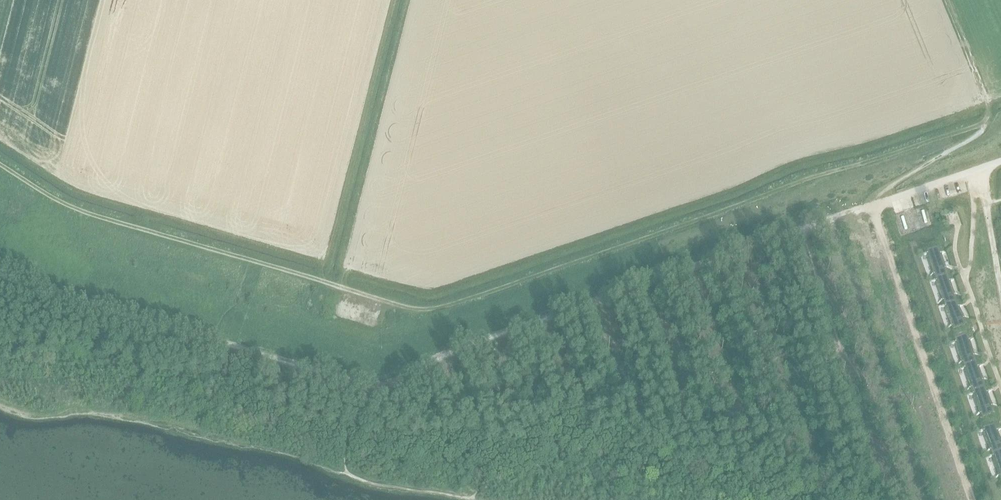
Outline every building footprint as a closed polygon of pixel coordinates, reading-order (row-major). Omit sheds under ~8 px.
[(938,250),(927,254),(936,279),(947,275),(938,250)] [(947,275),(936,279),(945,305),(956,301),(947,275)] [(956,301),(945,305),(953,330),(965,326),(956,301)] [(966,337),(955,341),(964,367),(975,363),(966,337)] [(975,363),(964,367),(973,392),(984,388),(975,363)] [(984,388),(973,392),(982,417),(993,413),(984,388)] [(983,428),(992,454),(1000,451),(1000,444),(994,424),(983,428)] [(992,454),(1000,480),(1000,451),(992,454)]
